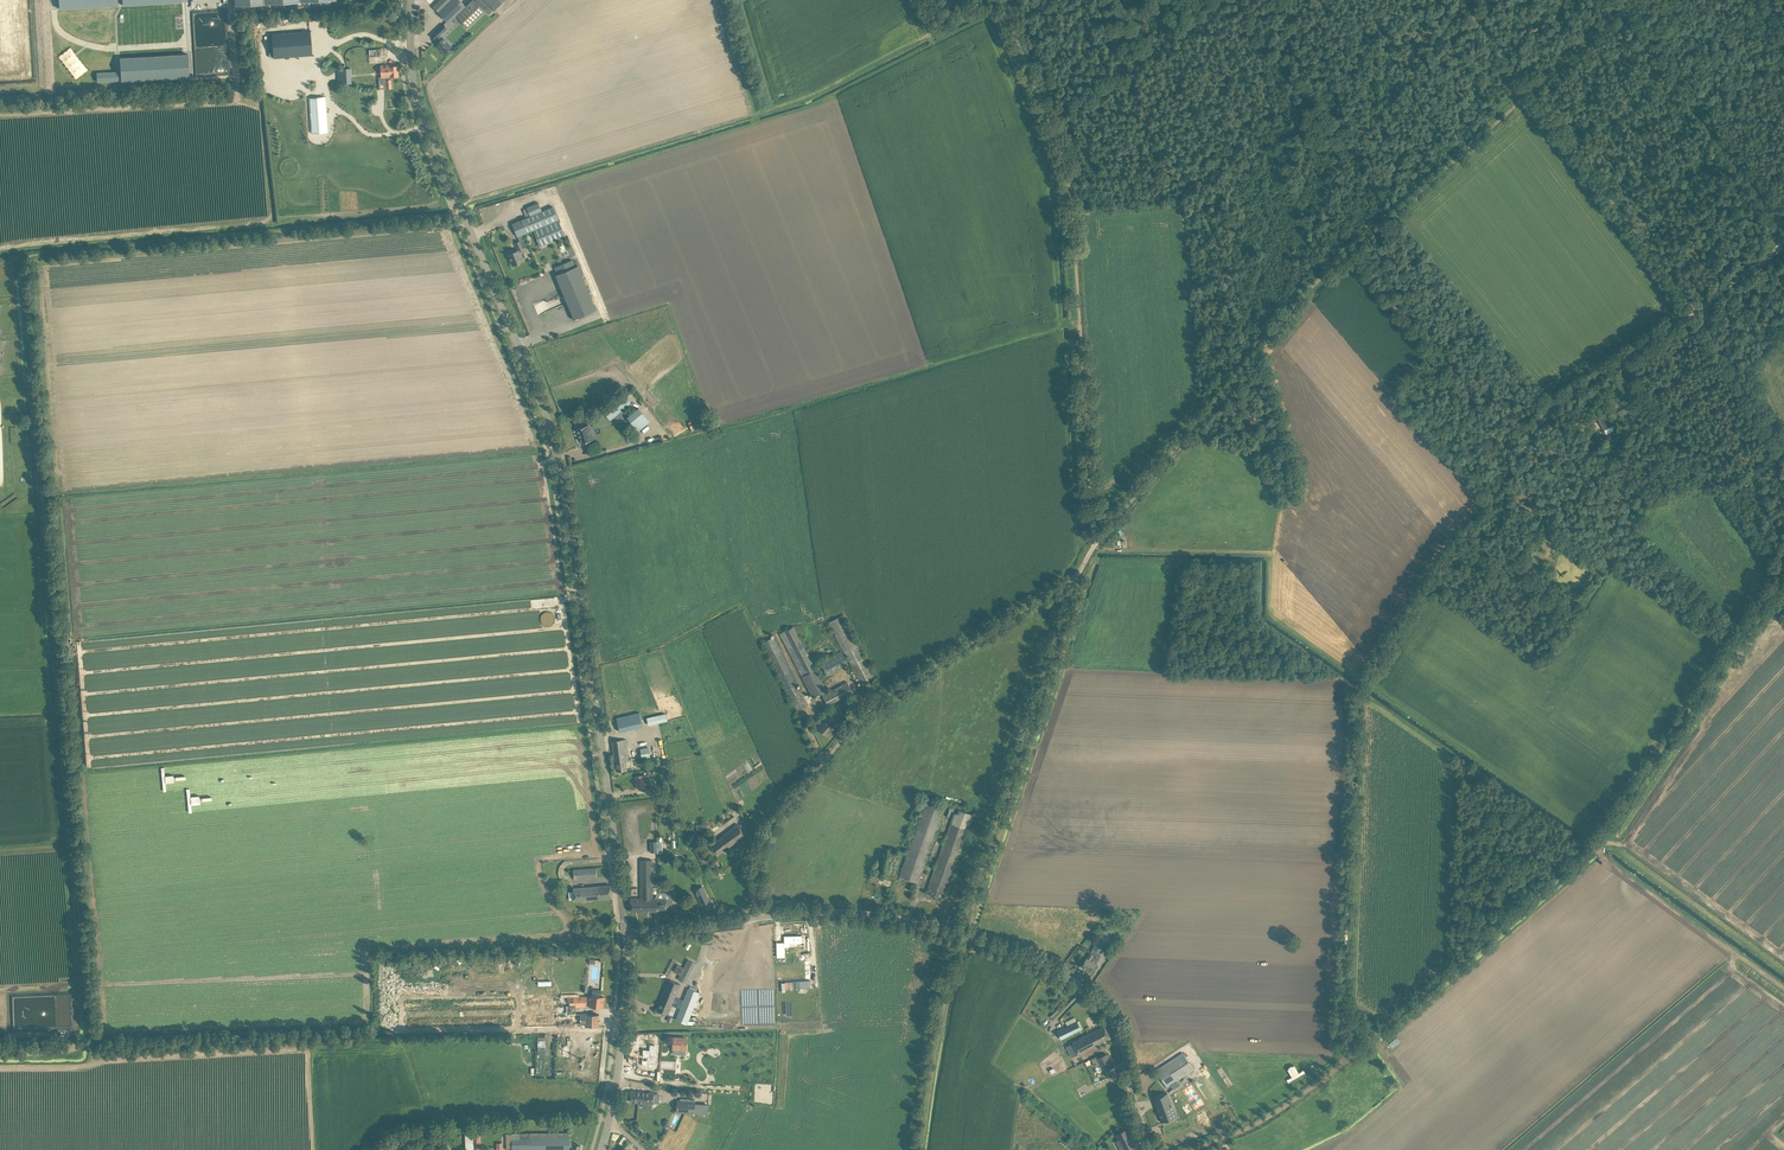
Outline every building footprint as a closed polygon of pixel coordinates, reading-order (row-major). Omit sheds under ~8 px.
[(60,9),(118,5),(118,0),(59,0),(60,9)] [(486,11),(489,14),(494,9),(504,0),(475,0),(472,0),(465,6),(460,0),(440,0),(433,7),(449,22),(452,19),(457,24),(461,20),(468,28),(486,11)] [(445,52),(449,48),(451,46),(443,38),(443,39),(440,36),(442,34),(438,30),(432,35),(436,39),(437,38),(440,41),(437,44),(445,52)] [(311,32),(272,35),(274,59),(312,56),(311,32)] [(380,49),(369,50),(369,57),(380,56),(380,49)] [(189,77),(188,54),(120,58),(120,71),(97,73),(97,81),(121,80),(121,81),(189,77)] [(382,77),(391,76),(399,76),(398,65),(390,66),(390,65),(381,65),(382,77)] [(352,82),(352,69),(335,69),(335,72),(337,72),(338,83),(352,82)] [(388,88),(392,88),(391,76),(382,77),(383,81),(388,81),(388,88)] [(307,93),(290,95),(293,131),(309,129),(307,93)] [(565,235),(564,231),(552,206),(542,210),(538,202),(527,207),(530,216),(513,223),(518,236),(520,241),(523,240),(521,235),(533,229),(541,246),(565,236),(565,235)] [(522,253),(522,252),(520,249),(509,254),(511,259),(510,259),(513,265),(523,261),(525,260),(526,258),(524,253),(522,253)] [(555,267),(558,274),(556,275),(574,319),(597,310),(578,266),(576,266),(573,259),(555,267)] [(610,419),(611,419),(631,403),(623,394),(603,411),(610,419)] [(1622,409),(1618,411),(1621,416),(1625,414),(1632,410),(1633,409),(1630,405),(1629,405),(1622,409)] [(645,432),(653,426),(639,408),(627,417),(638,430),(641,428),(645,432)] [(1604,430),(1614,425),(1612,422),(1608,417),(1606,415),(1603,416),(1603,415),(1601,417),(1601,418),(1599,419),(1600,421),(1599,422),(1604,430)] [(591,429),(590,429),(588,425),(587,426),(587,425),(577,428),(581,443),(587,441),(587,443),(591,441),(591,440),(592,440),(590,435),(593,435),(591,429)] [(543,612),(543,624),(553,624),(553,612),(543,612)] [(874,676),(871,671),(842,615),(828,622),(861,683),(874,676)] [(827,692),(826,690),(793,627),(780,634),(813,698),(822,693),(827,702),(830,707),(854,694),(847,681),(827,692)] [(796,685),(798,684),(799,683),(775,635),(769,638),(763,641),(763,642),(763,643),(796,709),(805,704),(796,685)] [(827,675),(848,664),(841,650),(820,661),(827,675)] [(620,731),(625,730),(642,726),(639,712),(616,717),(620,731)] [(649,725),(668,721),(666,713),(647,717),(649,725)] [(827,735),(834,728),(829,724),(835,717),(830,713),(821,724),(823,725),(820,729),(827,735)] [(617,770),(622,770),(627,769),(626,760),(629,760),(627,739),(613,741),(617,770)] [(648,746),(640,748),(642,758),(650,757),(648,746)] [(646,793),(652,792),(655,792),(655,788),(652,788),(650,778),(655,778),(654,769),(648,770),(648,774),(636,776),(637,787),(646,786),(646,788),(645,788),(646,793)] [(928,865),(925,864),(945,808),(926,801),(899,876),(918,883),(920,878),(924,879),(927,872),(923,871),(924,868),(926,869),(928,865)] [(943,899),(968,829),(973,818),(976,819),(977,816),(959,809),(957,813),(955,813),(951,823),(926,893),(943,899)] [(698,831),(708,828),(705,822),(696,825),(698,831)] [(746,834),(742,829),(738,824),(711,845),(718,854),(746,834)] [(700,851),(696,853),(700,860),(704,858),(700,851)] [(653,898),(652,860),(641,860),(641,898),(631,898),(631,911),(655,911),(655,898),(653,898)] [(587,878),(591,878),(597,877),(596,867),(586,868),(587,878)] [(886,888),(888,889),(892,880),(888,878),(888,876),(881,873),(880,875),(877,874),(878,871),(877,871),(877,869),(873,867),(868,881),(872,883),(873,882),(874,883),(873,885),(886,889),(886,888)] [(574,879),(587,878),(586,868),(573,869),(574,879)] [(612,897),(611,885),(595,886),(595,885),(588,885),(588,886),(589,899),(612,897)] [(573,900),(589,899),(588,886),(572,888),(573,900)] [(704,886),(697,890),(704,905),(711,901),(704,886)] [(672,911),(672,905),(672,901),(667,901),(667,898),(655,898),(655,911),(672,911)] [(1092,948),(1100,952),(1100,953),(1110,936),(1107,935),(1110,929),(1105,926),(1102,931),(1092,948)] [(776,936),(776,952),(785,952),(785,942),(797,942),(797,940),(798,940),(798,939),(802,939),(802,931),(808,931),(784,931),(784,937),(777,937),(777,936),(776,936)] [(1100,957),(1098,956),(1090,951),(1086,958),(1081,965),(1090,970),(1095,963),(1096,964),(1100,957)] [(678,979),(686,983),(696,963),(688,959),(684,967),(678,963),(674,971),(680,974),(678,979)] [(735,964),(702,967),(703,977),(703,979),(698,980),(699,993),(688,988),(684,999),(680,1008),(676,1019),(688,1024),(695,1024),(696,1020),(689,1020),(698,998),(705,997),(707,1013),(730,1011),(749,1009),(747,995),(747,993),(707,997),(706,991),(751,988),(750,976),(736,977),(735,964)] [(680,984),(675,982),(669,980),(664,992),(665,992),(665,994),(675,997),(675,996),(680,984)] [(810,980),(793,981),(793,988),(811,987),(810,980)] [(680,1008),(684,999),(675,996),(675,997),(665,994),(665,992),(664,992),(657,1009),(668,1014),(672,1005),(680,1008)] [(587,995),(579,996),(579,994),(577,994),(577,993),(561,994),(561,996),(521,997),(406,1000),(402,1000),(403,1010),(406,1010),(428,1010),(458,1009),(458,1016),(406,1017),(406,1027),(510,1025),(510,1015),(464,1016),(464,1009),(522,1009),(522,1007),(553,1006),(553,1014),(522,1014),(522,1025),(585,1023),(585,1026),(593,1026),(599,1026),(599,1014),(586,1014),(586,1013),(576,1013),(576,1006),(587,1006),(587,1004),(589,1005),(603,1007),(604,996),(591,995),(587,995)] [(1057,1009),(1051,1016),(1053,1017),(1059,1010),(1057,1009)] [(1061,1039),(1075,1032),(1081,1029),(1077,1021),(1057,1030),(1061,1039)] [(1099,1029),(1072,1043),(1074,1046),(1078,1053),(1078,1054),(1105,1040),(1110,1037),(1104,1026),(1099,1029)] [(597,1046),(598,1035),(583,1034),(583,1046),(597,1046)] [(674,1036),(673,1048),(686,1049),(687,1037),(674,1036)] [(538,1048),(545,1048),(545,1039),(547,1039),(546,1037),(538,1037),(538,1048)] [(648,1062),(650,1038),(645,1038),(644,1043),(637,1043),(636,1059),(643,1060),(643,1062),(643,1061),(648,1062)] [(1167,1087),(1172,1083),(1194,1069),(1183,1052),(1156,1070),(1167,1087)] [(1097,1056),(1092,1058),(1093,1061),(1095,1066),(1100,1064),(1103,1070),(1106,1069),(1112,1066),(1108,1059),(1109,1059),(1107,1054),(1101,1056),(1098,1058),(1097,1056)] [(594,1063),(583,1063),(582,1077),(594,1077),(594,1063)] [(1076,1085),(1088,1077),(1085,1073),(1074,1080),(1076,1085)] [(1207,1078),(1201,1082),(1211,1097),(1208,1099),(1210,1102),(1219,1096),(1207,1078)] [(1090,1081),(1081,1085),(1083,1089),(1092,1085),(1090,1081)] [(660,1093),(654,1093),(654,1092),(630,1091),(629,1101),(653,1103),(659,1103),(660,1093)] [(1169,1092),(1155,1097),(1163,1121),(1178,1116),(1169,1092)] [(695,1101),(677,1100),(677,1112),(694,1113),(695,1101)] [(1124,1149),(1134,1144),(1129,1134),(1127,1135),(1125,1131),(1117,1135),(1124,1149)] [(531,1149),(570,1149),(570,1148),(572,1149),(579,1149),(581,1145),(572,1143),(573,1142),(570,1141),(570,1132),(564,1132),(512,1133),(507,1133),(507,1149),(512,1149),(519,1149),(531,1149)] [(480,1147),(480,1134),(474,1135),(474,1136),(468,1136),(468,1147),(480,1147)]
